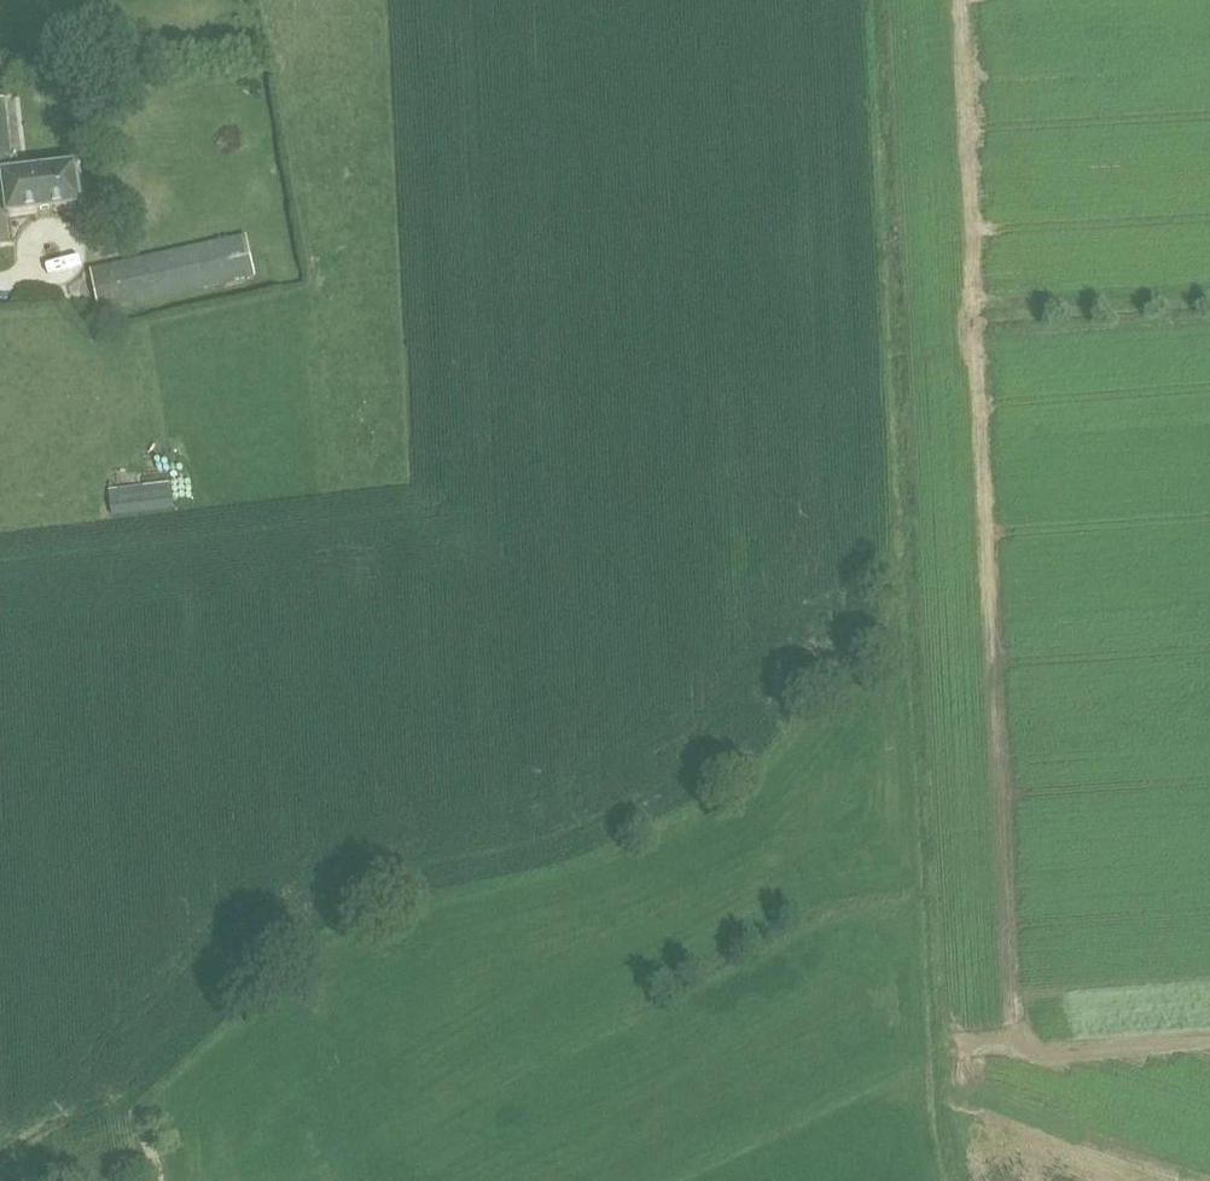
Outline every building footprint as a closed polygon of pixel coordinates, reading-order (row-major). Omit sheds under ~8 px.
[(4,176),(3,173),(20,171),(18,155),(14,156),(7,99),(0,100),(0,177),(4,176)] [(3,173),(4,176),(8,214),(81,205),(76,164),(20,171),(3,173)] [(247,235),(91,269),(100,312),(255,276),(247,235)] [(46,269),(47,283),(81,281),(81,268),(46,269)] [(113,516),(175,509),(172,483),(111,489),(113,516)]
